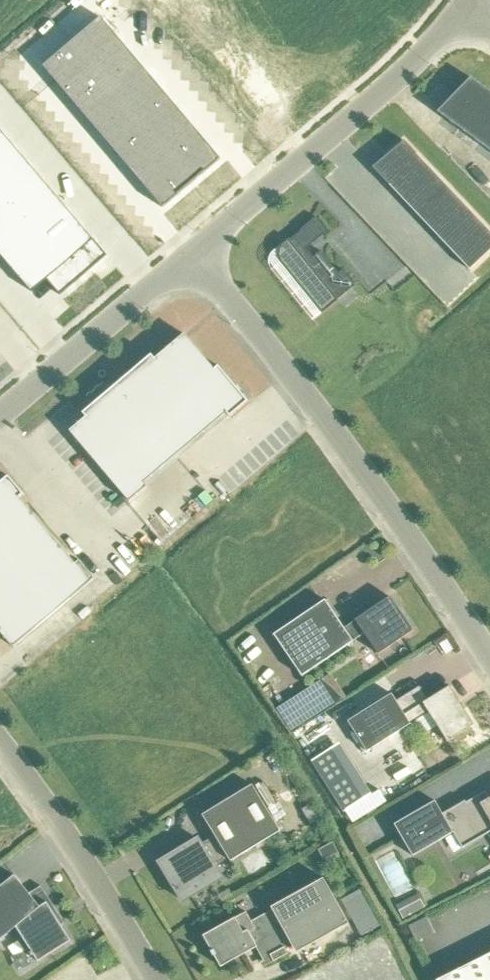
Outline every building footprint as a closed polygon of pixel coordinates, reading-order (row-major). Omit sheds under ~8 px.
[(101,18),(43,67),(163,209),(221,160),(101,18)] [(437,113),(489,152),(489,92),(471,79),(437,113)] [(32,293),(47,280),(60,296),(107,256),(93,240),(0,130),(0,255),(32,293)] [(404,141),(372,168),(469,271),(489,251),(489,232),(404,141)] [(328,232),(316,217),(300,230),(303,234),(291,243),(289,239),(283,244),(280,247),(278,251),(278,255),(279,260),(322,314),(338,301),(336,298),(351,287),(352,289),(355,286),(343,270),(338,273),(320,251),(313,258),(306,250),(328,232)] [(86,418),(70,432),(129,502),(147,487),(144,483),(227,413),(230,418),(248,402),(218,366),(214,370),(184,334),(155,359),(151,355),(83,414),(86,418)] [(0,483),(0,632),(13,648),(94,579),(79,561),(75,564),(20,498),(24,495),(8,476),(0,483)] [(325,600),(274,635),(292,663),(293,663),(302,676),(364,634),(378,655),(413,631),(400,611),(399,611),(390,597),(344,629),(325,600)] [(448,639),(440,644),(446,653),(453,649),(448,639)] [(291,730),(333,703),(320,683),(278,709),(291,730)] [(475,737),(468,727),(472,725),(466,715),(467,714),(449,686),(428,700),(419,687),(396,701),(391,694),(348,722),(367,752),(411,725),(409,722),(427,711),(447,742),(453,738),(456,743),(470,734),(473,739),(475,737)] [(198,839),(159,863),(183,901),(222,878),(213,863),(226,854),(231,861),(280,831),(252,785),(202,815),(216,838),(202,846),(198,839)] [(394,825),(413,857),(453,833),(462,849),(489,833),(489,799),(485,791),(466,803),(465,801),(442,814),(435,801),(394,825)] [(338,853),(332,842),(318,850),(324,861),(338,853)] [(0,887),(0,941),(16,928),(31,951),(29,953),(32,957),(34,955),(38,962),(71,941),(53,912),(56,910),(41,886),(40,887),(43,892),(33,899),(15,876),(0,887)] [(252,922),(246,912),(203,936),(212,951),(210,952),(213,957),(214,956),(221,967),(257,947),(265,962),(272,958),(274,962),(288,954),(286,950),(293,946),(296,953),(349,924),(324,878),(271,907),(273,910),(252,922)] [(363,886),(344,895),(363,932),(382,923),(363,886)] [(424,907),(417,895),(396,906),(403,918),(424,907)] [(440,979),(489,979),(489,955),(440,979)]
